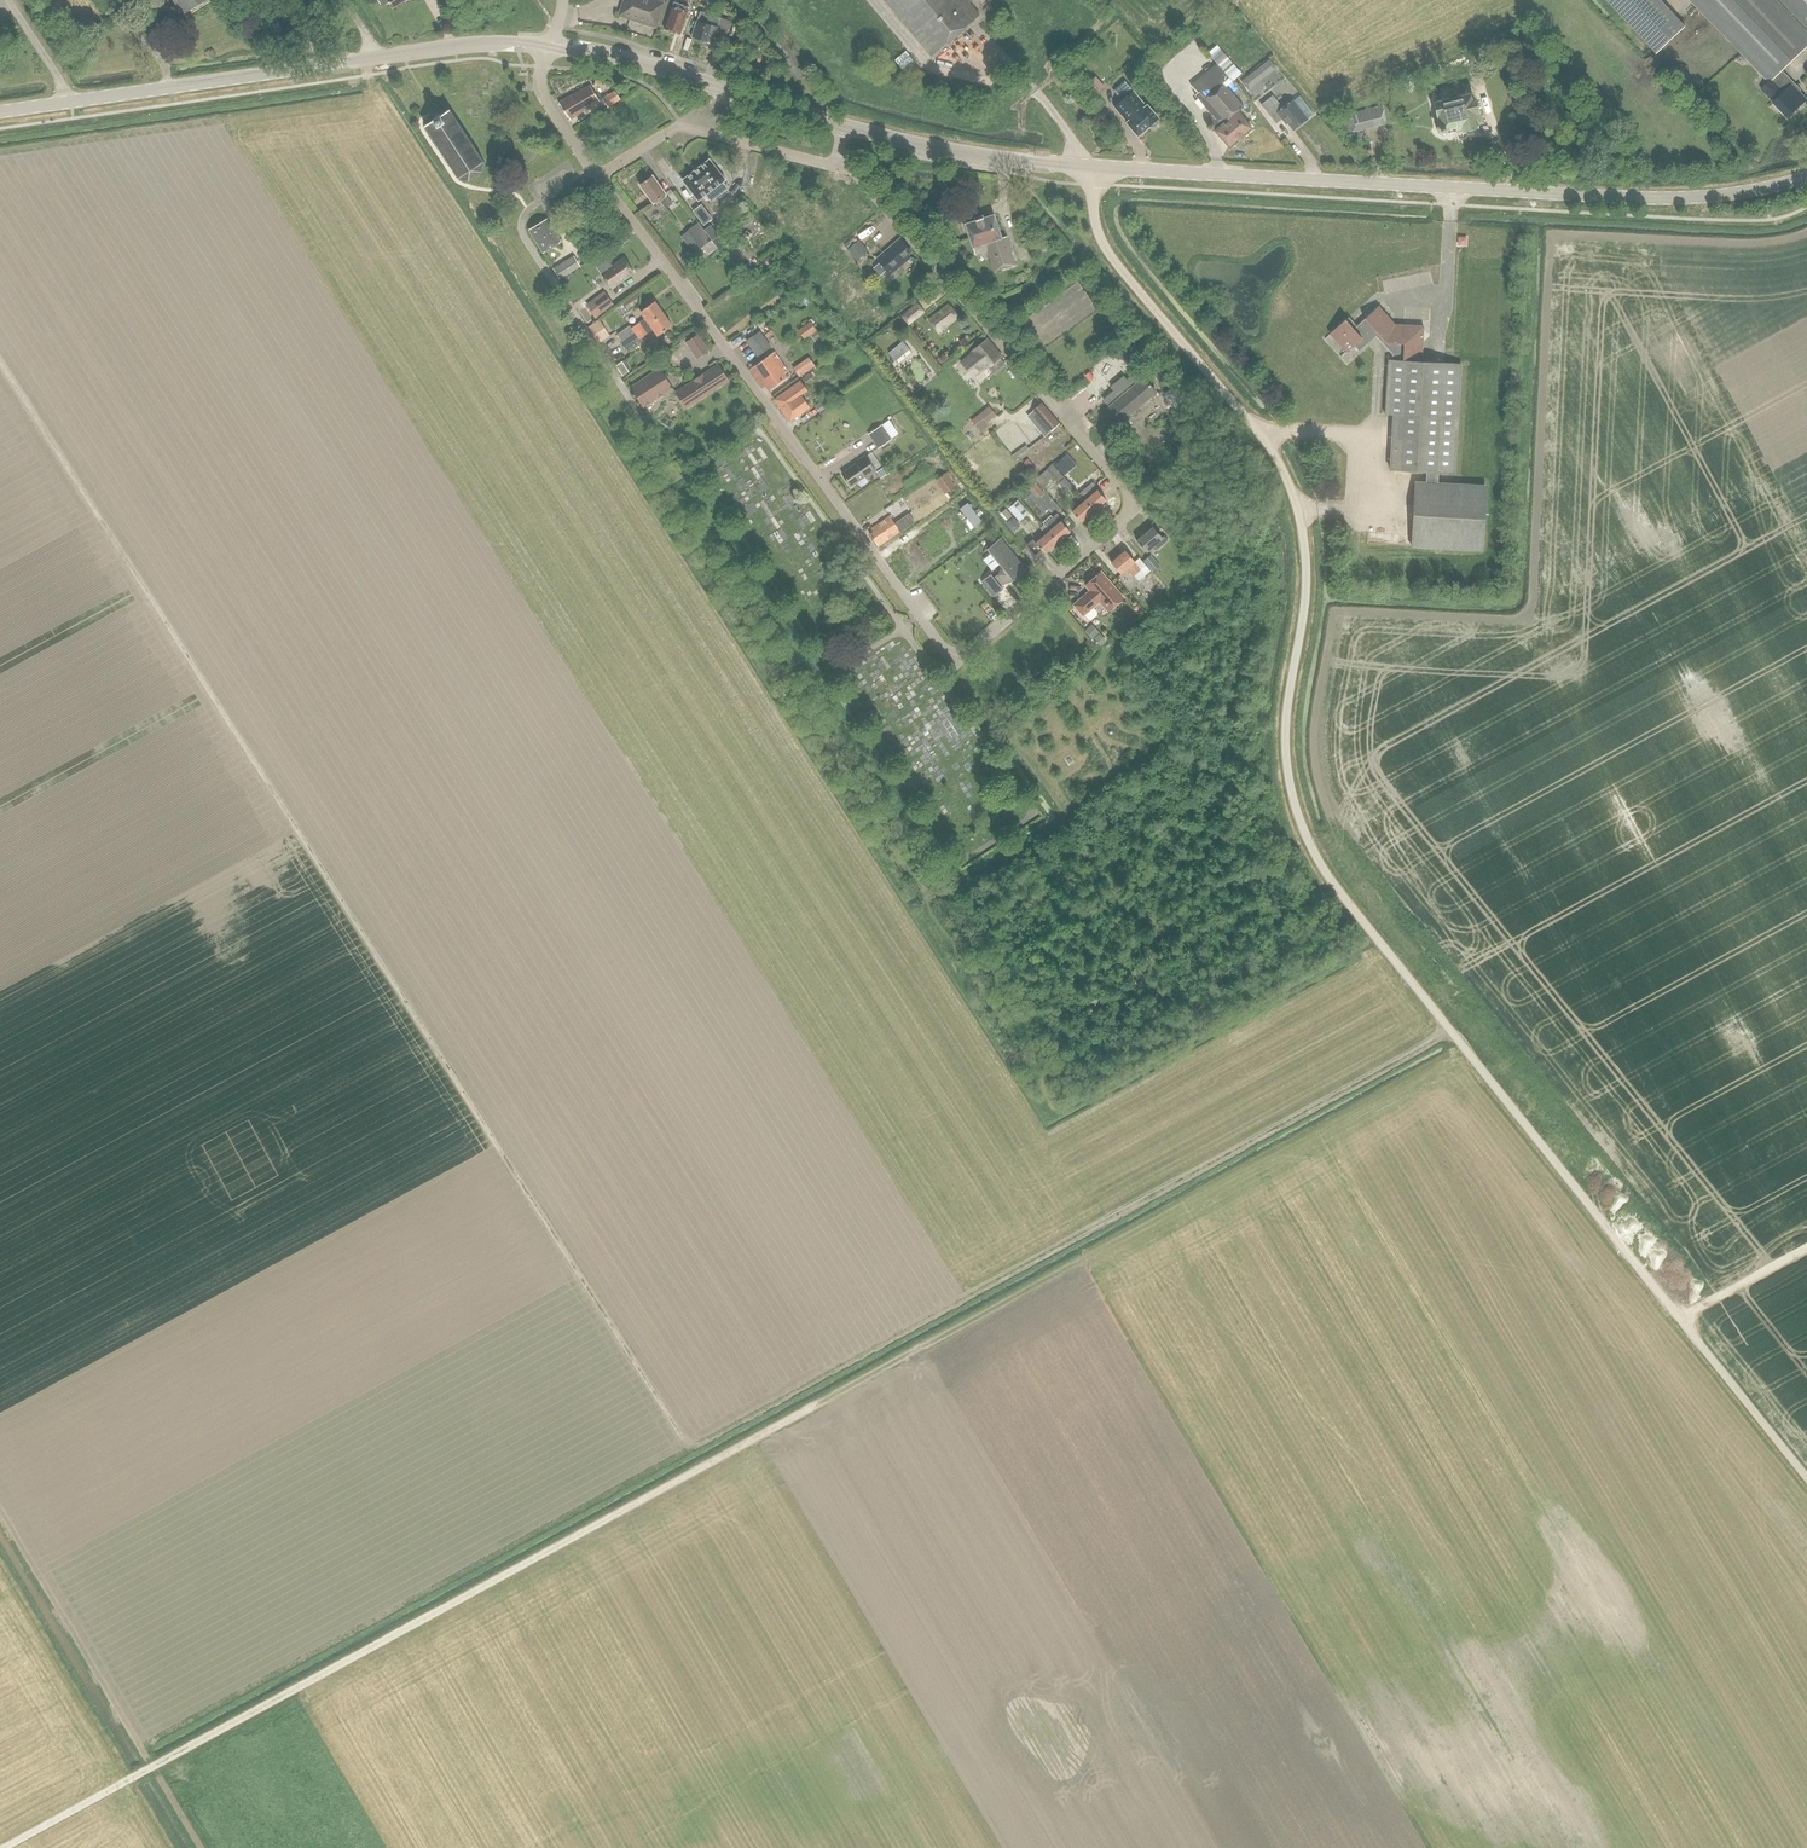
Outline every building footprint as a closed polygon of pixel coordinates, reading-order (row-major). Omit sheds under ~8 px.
[(204,0),(175,0),(184,14),(204,0)] [(664,0),(625,0),(621,12),(622,16),(653,26),(656,24),(664,0)] [(979,16),(969,4),(972,2),(970,0),(966,0),(966,1),(965,0),(881,0),(930,57),(979,16)] [(1661,0),(1606,0),(1657,54),(1686,26),(1661,0)] [(1787,118),(1806,100),(1794,87),(1796,86),(1781,70),(1806,46),(1806,35),(1774,0),(1690,0),(1769,82),(1761,90),(1787,118)] [(1806,29),(1806,0),(1779,0),(1806,29)] [(680,34),(689,8),(674,3),(665,30),(675,33),(675,32),(680,34)] [(712,44),(716,31),(728,34),(731,22),(700,12),(692,37),(712,44)] [(1217,45),(1208,53),(1218,64),(1230,78),(1231,79),(1233,82),(1242,74),(1217,45)] [(758,54),(757,62),(764,63),(765,55),(758,54)] [(1257,69),(1241,82),(1249,91),(1264,78),(1276,68),(1269,59),(1257,69)] [(1212,124),(1216,129),(1213,132),(1228,149),(1252,128),(1237,111),(1241,107),(1223,86),(1231,79),(1230,78),(1218,64),(1192,86),(1198,94),(1195,97),(1198,99),(1204,107),(1216,121),(1212,124)] [(1092,98),(1101,90),(1103,89),(1094,77),(1083,87),(1092,98)] [(1472,99),(1471,93),(1468,81),(1439,88),(1442,100),(1434,102),(1440,127),(1437,129),(1443,133),(1447,130),(1462,126),(1463,131),(1477,128),(1476,125),(1483,124),(1480,111),(1477,112),(1474,98),(1472,99)] [(1111,106),(1121,118),(1137,136),(1148,127),(1153,128),(1157,124),(1158,119),(1146,105),(1144,106),(1124,83),(1113,92),(1120,100),(1111,106)] [(571,120),(600,101),(591,85),(559,102),(571,120)] [(609,108),(620,100),(615,92),(604,100),(609,108)] [(1276,124),(1284,119),(1293,131),(1308,120),(1293,100),(1283,108),(1273,96),(1261,105),(1276,124)] [(1204,107),(1198,99),(1195,102),(1201,109),(1204,107)] [(451,109),(437,118),(426,125),(460,177),(470,180),(483,171),(485,161),(451,109)] [(710,160),(683,181),(699,201),(715,189),(719,196),(728,189),(723,183),(725,181),(710,160)] [(654,203),(666,194),(653,175),(640,184),(654,203)] [(702,206),(694,212),(704,225),(712,219),(702,206)] [(994,215),(980,219),(990,250),(988,251),(995,271),(1015,265),(1008,241),(1003,242),(994,215)] [(543,253),(561,242),(547,219),(530,230),(543,253)] [(980,219),(965,224),(975,255),(988,251),(990,250),(980,219)] [(712,240),(707,232),(699,222),(681,236),(694,253),(712,240)] [(707,232),(712,240),(716,244),(722,240),(712,228),(707,232)] [(1459,235),(1458,245),(1468,246),(1469,236),(1459,235)] [(859,241),(848,251),(857,262),(868,252),(859,241)] [(908,255),(911,252),(903,243),(900,245),(897,242),(877,259),(890,275),(911,258),(908,255)] [(560,280),(581,267),(574,256),(553,269),(560,280)] [(612,288),(634,273),(624,259),(613,266),(602,274),(612,288)] [(602,274),(613,266),(609,260),(598,268),(602,274)] [(606,294),(587,307),(595,318),(614,304),(606,294)] [(795,294),(789,298),(793,304),(799,299),(795,294)] [(663,313),(655,301),(641,312),(646,318),(632,328),(630,326),(618,334),(624,342),(663,313)] [(917,303),(900,317),(908,327),(924,313),(917,303)] [(958,317),(948,305),(929,320),(939,332),(958,317)] [(1391,471),(1400,471),(1428,473),(1427,483),(1416,482),(1412,547),(1483,551),(1487,487),(1438,484),(1438,473),(1455,474),(1461,365),(1422,363),(1424,327),(1395,325),(1379,307),(1358,326),(1351,318),(1346,322),(1346,321),(1331,334),(1347,352),(1355,345),(1360,351),(1376,336),(1393,355),(1393,361),(1389,361),(1386,415),(1394,416),(1391,471)] [(658,336),(672,326),(663,313),(624,342),(622,344),(627,351),(641,341),(640,339),(654,329),(658,336)] [(600,320),(589,327),(598,340),(609,332),(600,320)] [(811,322),(799,330),(803,337),(816,328),(811,322)] [(757,357),(767,350),(761,343),(763,341),(757,333),(745,342),(757,357)] [(698,335),(686,343),(697,360),(710,351),(698,335)] [(965,338),(959,342),(963,347),(969,343),(965,338)] [(1001,356),(990,342),(987,339),(972,352),(973,353),(962,362),(974,377),(985,368),(986,369),(988,368),(1000,357),(1001,356)] [(909,350),(903,342),(889,353),(896,361),(909,350)] [(784,373),(788,371),(775,351),(749,370),(763,388),(766,386),(769,390),(787,377),(784,373)] [(1000,357),(988,368),(994,375),(1006,365),(1000,357)] [(810,358),(794,369),(801,378),(816,367),(810,358)] [(622,362),(616,366),(623,376),(629,372),(622,362)] [(686,410),(730,381),(719,364),(675,393),(686,410)] [(630,388),(643,408),(673,388),(660,368),(630,388)] [(1122,422),(1156,393),(1143,378),(1138,371),(1127,381),(1124,377),(1111,387),(1114,391),(1104,400),(1109,407),(1122,422)] [(805,384),(816,376),(813,372),(802,380),(805,384)] [(1090,382),(1095,378),(1090,372),(1085,376),(1090,382)] [(808,390),(801,380),(774,400),(790,422),(810,407),(801,395),(808,390)] [(1178,381),(1163,394),(1167,399),(1175,408),(1190,395),(1182,386),(1178,381)] [(814,407),(818,412),(829,405),(825,399),(814,407)] [(1045,438),(1051,433),(1060,425),(1043,405),(1028,418),(1045,438)] [(986,409),(980,414),(987,424),(993,419),(986,409)] [(975,418),(971,421),(981,433),(989,426),(987,424),(980,414),(975,418)] [(889,422),(870,435),(879,448),(898,435),(889,422)] [(1025,446),(1012,457),(1015,460),(1028,450),(1025,446)] [(1060,460),(1055,465),(1060,470),(1062,473),(1073,463),(1066,455),(1060,460)] [(842,473),(851,487),(866,476),(867,477),(876,471),(865,456),(856,462),(857,463),(842,473)] [(1028,459),(1024,462),(1028,468),(1032,465),(1028,459)] [(883,468),(876,472),(880,478),(887,474),(883,468)] [(946,473),(936,481),(945,494),(956,487),(953,482),(947,473),(946,473)] [(1040,476),(1036,479),(1041,485),(1045,482),(1040,476)] [(1065,478),(1059,483),(1069,495),(1075,489),(1065,478)] [(1044,493),(1035,482),(1027,488),(1037,499),(1044,493)] [(1086,501),(1094,511),(1106,500),(1098,490),(1099,489),(1093,483),(1081,493),(1087,500),(1086,501)] [(1086,501),(1087,500),(1081,493),(1077,497),(1082,503),(1073,512),(1081,522),(1094,511),(1086,501)] [(1018,500),(1008,509),(1019,521),(1029,512),(1018,500)] [(895,521),(902,531),(915,522),(909,512),(895,521)] [(1050,531),(1049,532),(1058,542),(1070,531),(1062,522),(1063,521),(1057,514),(1053,517),(1058,524),(1050,531)] [(1058,524),(1053,517),(1051,515),(1042,522),(1045,525),(1050,531),(1058,524)] [(900,532),(896,526),(889,516),(871,529),(873,532),(870,534),(878,547),(900,532)] [(1011,529),(1018,523),(1013,517),(1006,523),(1011,529)] [(1039,522),(1033,527),(1037,532),(1041,529),(1046,535),(1036,543),(1045,553),(1058,542),(1049,532),(1050,531),(1045,525),(1043,526),(1039,522)] [(1137,542),(1147,553),(1154,546),(1158,551),(1167,543),(1153,527),(1137,542)] [(994,578),(991,574),(981,582),(994,597),(1003,589),(999,584),(1011,575),(1013,579),(1012,580),(1012,581),(1027,569),(1026,568),(1025,570),(1000,539),(1002,538),(1001,538),(987,550),(989,549),(1006,569),(994,578)] [(1128,569),(1139,582),(1151,572),(1140,559),(1134,563),(1135,562),(1125,551),(1111,563),(1121,574),(1128,569)] [(1151,555),(1144,561),(1154,572),(1160,566),(1151,555)] [(1124,599),(1101,572),(1085,585),(1090,591),(1074,605),(1083,616),(1084,615),(1088,620),(1092,620),(1097,616),(1097,612),(1093,607),(1100,602),(1108,612),(1124,599)] [(876,614),(872,608),(865,612),(863,609),(860,611),(863,614),(862,614),(866,620),(876,614)] [(1093,625),(1086,631),(1092,639),(1099,634),(1093,625)]
